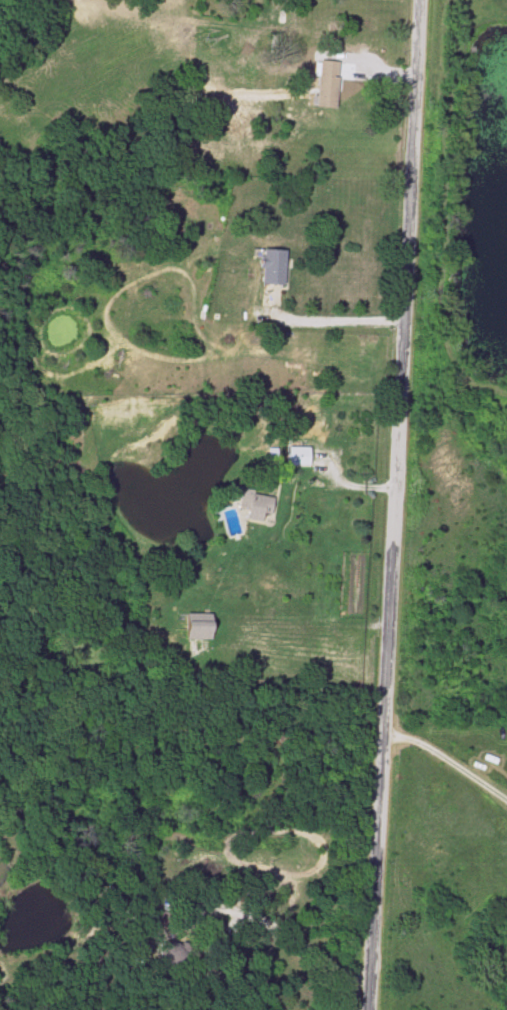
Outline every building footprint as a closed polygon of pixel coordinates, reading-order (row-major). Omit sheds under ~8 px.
[(335,61),(315,60),(311,106),(331,108),(335,61)] [(281,250),(258,249),(256,284),(279,285),(281,250)] [(306,447),(283,447),(283,465),(305,465),(306,447)] [(244,510),(267,515),(271,498),(247,493),(244,510)] [(208,639),(208,623),(179,623),(179,639),(208,639)]
